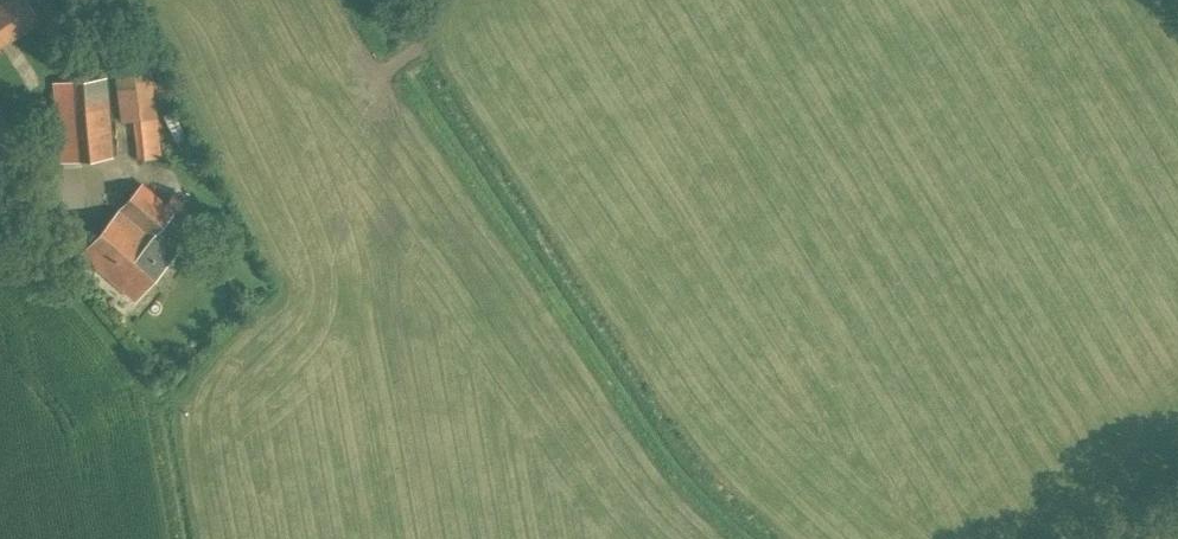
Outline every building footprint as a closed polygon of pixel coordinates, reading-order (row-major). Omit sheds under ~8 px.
[(42,20),(28,0),(0,0),(0,48),(42,20)] [(133,121),(138,160),(162,157),(146,28),(110,33),(121,122),(133,121)] [(53,82),(60,162),(114,157),(107,77),(53,82)] [(143,183),(81,253),(135,301),(178,250),(157,231),(183,202),(173,194),(165,202),(143,183)]
